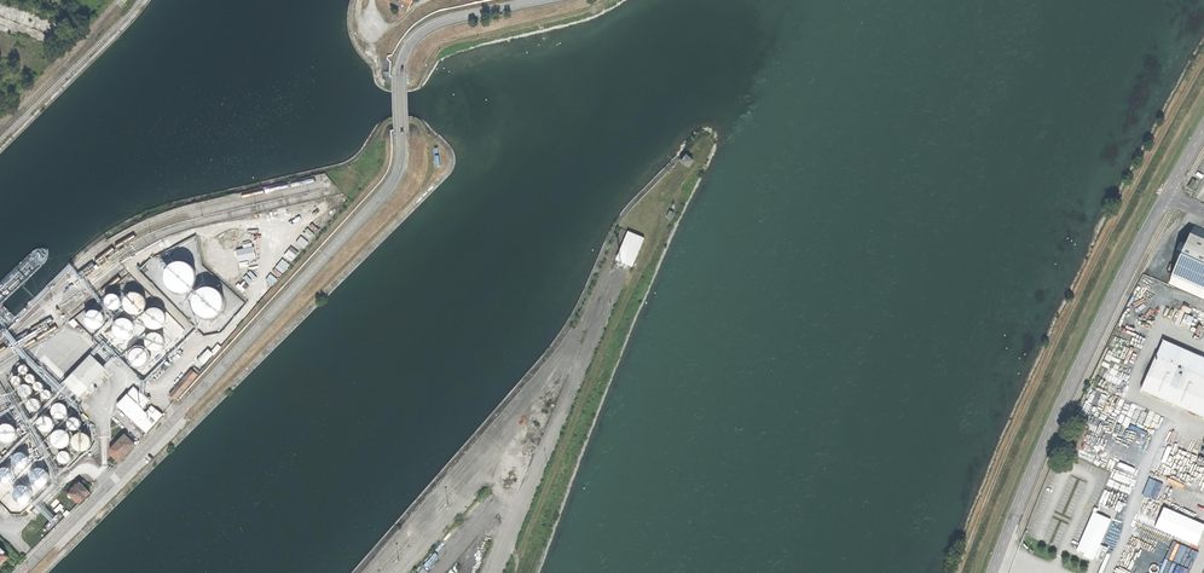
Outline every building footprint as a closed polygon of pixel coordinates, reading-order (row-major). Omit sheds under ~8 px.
[(407,12),(413,0),(385,0),(407,12)] [(1192,189),(1194,185),(1197,185),(1198,179),(1193,178),(1188,187),(1192,189)] [(1203,300),(1203,230),(1193,225),(1186,242),(1181,240),(1174,257),(1178,259),(1168,284),(1203,300)] [(645,239),(629,232),(619,258),(626,261),(635,265),(645,239)] [(286,254),(294,259),(297,254),(290,249),(286,254)] [(187,294),(192,290),(195,285),(196,279),(195,273),(192,268),(186,265),(181,264),(175,265),(170,268),(167,273),(165,279),(166,285),(170,290),(175,294),(181,295),(187,294)] [(271,273),(266,279),(274,285),(278,279),(271,273)] [(132,291),(134,289),(135,287),(136,285),(135,282),(134,280),(132,278),(129,278),(126,278),(124,280),(123,281),(122,285),(123,287),(124,289),(126,291),(129,291),(132,291)] [(242,292),(249,287),(244,281),(238,285),(242,292)] [(215,318),(220,315),(223,310),(225,304),(223,297),(220,293),(215,289),(209,288),(203,290),(198,293),(195,297),(194,304),(195,309),(198,315),(203,318),(209,319),(215,318)] [(140,314),(144,312),(146,308),(147,304),(146,300),(144,296),(140,294),(136,293),(132,294),(129,296),(126,300),(125,304),(126,308),(128,312),(132,314),(136,315),(140,314)] [(116,311),(118,309),(119,307),(120,305),(120,302),(118,300),(116,298),(113,298),(110,299),(109,300),(107,302),(107,305),(107,307),(109,309),(110,311),(113,311),(116,311)] [(161,329),(164,327),(167,323),(168,319),(167,315),(164,311),(161,309),(157,308),(153,309),(149,311),(147,315),(146,319),(147,323),(149,326),(152,329),(157,330),(161,329)] [(100,327),(103,326),(105,322),(105,320),(104,316),(103,314),(100,312),(97,312),(93,313),(91,315),(90,317),(89,320),(90,323),(91,325),(94,327),(96,328),(100,327)] [(128,339),(132,336),(134,333),(135,330),(134,325),(131,322),(128,320),(124,320),(121,321),(118,323),(116,326),(115,330),(116,334),(118,337),(121,339),(125,339),(128,339)] [(159,352),(163,350),(165,347),(166,344),(165,339),(162,336),(158,334),(155,334),(152,334),(149,337),(147,340),(146,343),(147,347),(149,350),(152,352),(155,353),(159,352)] [(144,368),(148,365),(150,362),(151,358),(150,354),(148,351),(144,349),(140,349),(137,349),(134,352),(132,354),(131,359),(131,362),(134,366),(137,368),(141,368),(144,368)] [(200,361),(206,366),(214,357),(209,352),(200,361)] [(92,356),(65,384),(80,398),(107,370),(92,356)] [(1141,390),(1203,417),(1203,378),(1156,357),(1141,390)] [(28,375),(30,374),(31,372),(31,371),(31,369),(30,368),(29,367),(27,367),(25,367),(24,368),(23,369),(23,371),(23,372),(24,374),(25,374),(27,375),(28,375)] [(184,379),(190,384),(197,376),(191,371),(184,379)] [(35,382),(36,381),(37,380),(38,378),(37,377),(37,375),(35,374),(34,374),(32,374),(31,375),(30,376),(30,378),(30,380),(31,381),(31,382),(34,382),(35,382)] [(21,386),(22,386),(23,384),(23,383),(23,381),(22,380),(21,379),(19,378),(18,379),(16,380),(16,381),(15,383),(15,384),(16,385),(17,386),(19,387),(21,386)] [(176,401),(190,384),(184,379),(170,396),(176,401)] [(45,392),(47,391),(48,390),(48,388),(48,386),(47,385),(46,384),(44,384),(42,384),(41,385),(40,386),(40,388),(40,389),(41,391),(42,391),(44,392),(45,392)] [(29,400),(31,399),(32,397),(33,395),(33,393),(31,391),(29,389),(27,389),(25,389),(23,391),(22,392),(21,395),(22,397),(23,399),(24,400),(27,401),(29,400)] [(151,411),(149,414),(144,409),(150,403),(136,389),(119,406),(146,434),(164,416),(159,411),(155,415),(153,413),(151,411)] [(52,400),(53,399),(54,398),(55,396),(54,394),(53,393),(52,392),(51,392),(49,392),(48,393),(47,394),(46,396),(47,397),(48,399),(50,400),(52,400)] [(37,415),(40,413),(41,412),(42,409),(41,407),(40,404),(38,403),(35,403),(33,403),(31,404),(30,406),(29,409),(29,411),(31,413),(32,414),(35,415),(37,415)] [(63,419),(66,417),(67,414),(68,411),(67,408),(66,406),(63,404),(60,403),(57,404),(54,406),(53,408),(52,412),(53,414),(55,417),(57,419),(60,419),(63,419)] [(79,432),(82,430),(83,428),(84,424),(83,421),(81,418),(78,417),(74,416),(71,417),(69,419),(68,421),(67,425),(68,428),(70,431),(72,432),(76,433),(79,432)] [(52,432),(55,430),(57,427),(57,424),(56,421),(55,419),(52,417),(49,417),(46,418),(44,419),(42,422),(41,425),(42,428),(43,430),(45,432),(49,433),(52,432)] [(67,448),(69,446),(71,443),(71,441),(71,438),(69,435),(66,434),(64,433),(60,434),(58,436),(57,438),(56,441),(57,444),(59,446),(61,448),(64,448),(67,448)] [(86,452),(90,450),(92,447),(92,443),(91,439),(90,436),(86,434),(83,434),(79,434),(76,436),(74,439),(74,443),(74,447),(76,450),(79,452),(83,452),(86,452)] [(110,452),(120,461),(130,451),(136,445),(126,436),(110,452)] [(10,448),(12,447),(12,444),(12,442),(10,439),(8,438),(6,437),(3,438),(2,439),(0,441),(0,442),(0,445),(0,446),(1,448),(3,449),(6,450),(8,450),(10,448)] [(61,461),(70,460),(69,451),(60,452),(61,461)] [(25,469),(28,467),(30,464),(30,462),(30,459),(28,456),(25,454),(22,454),(19,455),(17,456),(15,459),(15,462),(15,465),(17,467),(19,469),(22,470),(25,469)] [(13,482),(14,480),(15,477),(14,474),(13,472),(10,470),(7,469),(4,470),(2,472),(0,474),(0,476),(0,478),(0,480),(2,482),(4,484),(7,484),(10,484),(13,482)] [(45,488),(48,486),(50,483),(51,479),(50,475),(48,472),(45,470),(41,470),(38,471),(35,473),(33,476),(32,479),(33,483),(35,486),(37,488),(41,489),(45,488)] [(76,501),(79,504),(84,498),(90,493),(83,486),(79,483),(68,494),(71,496),(69,498),(74,503),(76,501)] [(28,505),(32,503),(34,500),(34,496),(33,492),(31,490),(28,488),(25,487),(21,488),(18,490),(16,493),(15,496),(16,500),(18,503),(21,505),(25,506),(28,505)] [(1093,517),(1079,550),(1103,561),(1109,546),(1102,543),(1110,525),(1093,517)]
